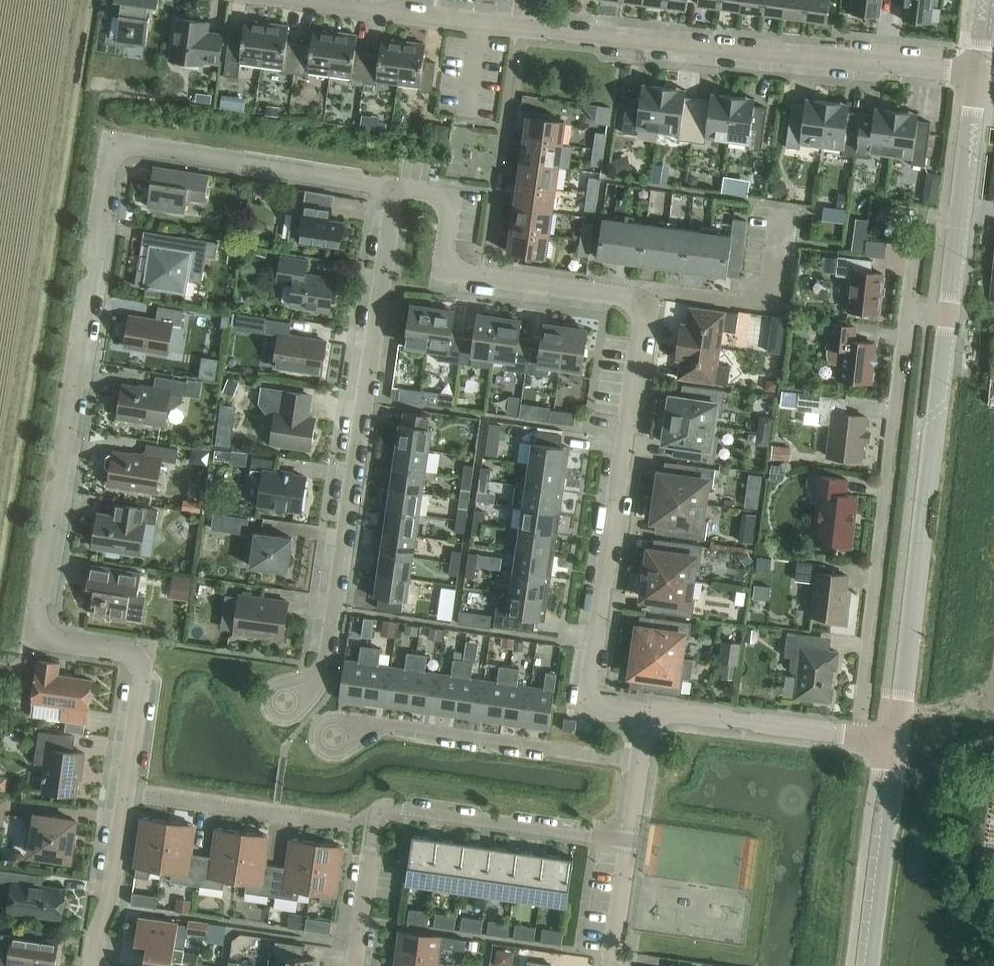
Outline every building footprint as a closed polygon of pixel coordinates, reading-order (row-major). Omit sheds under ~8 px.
[(120,15),(114,14),(111,37),(117,38),(116,42),(146,46),(150,17),(147,17),(149,4),(158,6),(159,0),(117,0),(122,1),(121,13),(120,13),(120,15)] [(666,5),(687,8),(688,0),(667,0),(666,5)] [(720,7),(742,10),(743,0),(721,0),(720,7)] [(742,10),(765,13),(766,0),(743,0),(742,10)] [(765,13),(787,16),(789,0),(766,0),(765,13)] [(787,16),(808,18),(811,0),(789,0),(787,16)] [(808,18),(827,21),(830,0),(811,0),(808,18)] [(852,13),(879,17),(881,0),(854,0),(852,13)] [(905,4),(903,20),(931,23),(934,0),(894,0),(893,3),(905,4)] [(176,18),(170,60),(205,65),(205,63),(220,65),(224,34),(208,32),(209,22),(176,18)] [(241,63),(262,66),(266,35),(268,22),(246,19),(243,36),(231,34),(227,64),(240,66),(241,63)] [(266,35),(262,66),(283,68),(282,71),(296,73),(300,44),(287,42),(290,25),(268,22),(266,35)] [(300,44),(296,73),(309,75),(309,72),(330,75),(336,35),(336,31),(314,28),(312,45),(300,44)] [(336,35),(330,75),(351,78),(351,80),(364,82),(368,53),(356,51),(358,34),(336,31),(336,35)] [(368,53),(364,82),(377,84),(377,81),(398,84),(404,41),(382,38),(380,54),(368,53)] [(404,41),(398,84),(419,87),(419,90),(432,91),(436,62),(424,60),(426,44),(404,41)] [(628,89),(623,132),(637,134),(637,130),(658,133),(665,86),(643,83),(642,91),(628,89)] [(665,86),(658,133),(679,135),(679,140),(692,141),(698,98),(685,97),(686,89),(665,86)] [(698,98),(692,141),(706,143),(706,139),(727,142),(734,95),(712,92),(711,100),(698,98)] [(205,94),(204,102),(210,103),(212,103),(212,96),(213,95),(205,94)] [(223,94),(221,107),(233,108),(235,96),(223,94)] [(734,95),(727,142),(748,145),(748,149),(762,151),(768,107),(754,106),(755,98),(734,95)] [(801,144),(822,147),(828,100),(806,97),(805,105),(792,103),(786,147),(800,149),(801,144)] [(828,100),(822,147),(843,150),(842,154),(856,156),(862,112),(849,111),(850,103),(828,100)] [(268,105),(267,114),(279,115),(280,106),(268,105)] [(862,112),(856,156),(869,158),(870,153),(891,156),(897,109),(875,106),(874,114),(862,112)] [(897,109),(891,156),(912,159),(911,163),(925,165),(931,122),(918,120),(920,112),(897,109)] [(529,115),(526,139),(562,144),(565,120),(529,115)] [(362,119),(361,127),(386,130),(387,122),(380,121),(362,119)] [(437,123),(435,136),(448,138),(450,125),(437,123)] [(597,131),(594,149),(605,150),(607,133),(597,131)] [(526,139),(523,161),(559,167),(562,144),(526,139)] [(592,165),(603,166),(605,150),(594,149),(592,165)] [(624,156),(613,159),(617,173),(628,170),(624,156)] [(523,161),(519,184),(555,189),(559,167),(523,161)] [(155,166),(149,206),(185,212),(187,198),(205,201),(209,175),(155,166)] [(654,167),(652,181),(668,183),(670,169),(654,167)] [(690,175),(689,184),(698,185),(699,176),(690,175)] [(725,175),(723,192),(736,193),(738,177),(725,175)] [(590,176),(588,194),(599,195),(601,178),(590,176)] [(781,181),(772,184),(776,197),(786,193),(781,181)] [(519,184),(516,206),(552,211),(555,189),(519,184)] [(925,190),(924,201),(937,203),(939,188),(932,187),(925,190)] [(300,242),(324,245),(325,243),(340,245),(344,221),(330,219),(332,207),(333,195),(308,191),(306,203),(304,213),(294,211),(290,239),(300,241),(300,242)] [(840,193),(838,206),(847,207),(849,194),(840,193)] [(586,210),(596,211),(599,195),(588,194),(586,210)] [(238,198),(226,203),(231,215),(244,210),(238,198)] [(617,199),(615,212),(625,214),(628,200),(617,199)] [(881,205),(879,217),(894,219),(895,207),(881,205)] [(516,206),(513,229),(549,234),(552,211),(516,206)] [(603,217),(598,257),(739,277),(747,220),(733,218),(731,234),(603,217)] [(584,222),(581,239),(592,241),(595,223),(584,222)] [(228,225),(227,234),(241,237),(243,228),(228,225)] [(513,229),(510,252),(546,258),(549,234),(513,229)] [(248,230),(246,244),(257,245),(259,232),(248,230)] [(855,234),(853,249),(864,250),(866,235),(855,234)] [(138,270),(136,286),(187,294),(189,280),(202,283),(207,256),(217,257),(219,242),(180,236),(178,248),(150,243),(146,271),(138,270)] [(579,255),(590,257),(592,241),(581,239),(579,255)] [(231,241),(229,254),(239,255),(241,242),(231,241)] [(255,248),(254,257),(267,259),(268,250),(255,248)] [(294,284),(291,305),(331,311),(336,279),(306,274),(309,260),(282,256),(278,281),(294,284)] [(837,273),(836,275),(852,277),(851,283),(848,285),(848,293),(850,296),(848,309),(879,313),(884,273),(872,272),(873,260),(839,256),(838,258),(837,268),(837,273)] [(256,258),(253,268),(270,271),(272,262),(256,258)] [(412,305),(406,348),(428,352),(429,348),(428,347),(434,304),(432,304),(418,302),(417,305),(412,305)] [(428,347),(429,348),(439,349),(437,360),(460,363),(463,338),(451,336),(455,311),(450,310),(451,307),(436,305),(434,304),(428,347)] [(185,310),(159,305),(156,319),(131,315),(126,346),(169,353),(174,324),(182,325),(185,310)] [(681,323),(678,341),(721,347),(723,330),(736,332),(739,314),(689,306),(687,324),(681,323)] [(463,338),(460,363),(494,368),(495,357),(494,357),(500,314),(498,313),(498,314),(484,312),(484,315),(479,314),(475,339),(463,338)] [(494,357),(495,357),(505,359),(504,369),(526,373),(530,347),(518,345),(522,320),(517,320),(517,316),(503,314),(500,314),(494,357)] [(278,335),(273,365),(322,373),(327,341),(289,335),(291,322),(267,318),(265,333),(278,335)] [(530,347),(526,373),(549,376),(550,365),(561,367),(567,323),(565,323),(551,321),(550,324),(545,323),(542,349),(530,347)] [(567,323),(561,367),(572,368),(570,379),(581,380),(588,330),(583,329),(584,326),(569,324),(567,323)] [(831,362),(836,364),(841,365),(839,379),(871,383),(873,365),(873,364),(872,364),(873,354),(874,355),(874,354),(875,343),(854,341),(856,326),(831,323),(827,353),(828,358),(831,362)] [(682,360),(679,378),(729,385),(731,366),(718,364),(721,347),(678,341),(676,359),(682,360)] [(769,342),(768,351),(783,353),(784,343),(769,342)] [(167,424),(170,407),(174,407),(183,402),(184,395),(186,395),(188,381),(156,376),(154,389),(124,384),(119,417),(167,424)] [(230,378),(224,391),(234,396),(240,383),(230,378)] [(767,380),(766,390),(776,391),(777,382),(767,380)] [(669,405),(665,408),(663,418),(714,425),(716,416),(722,417),(726,391),(688,385),(687,397),(671,395),(669,405)] [(262,386),(260,403),(267,413),(277,414),(272,443),(311,449),(315,418),(308,417),(311,395),(285,391),(285,389),(262,386)] [(400,387),(399,399),(424,403),(426,391),(400,387)] [(783,395),(781,405),(798,407),(799,397),(800,392),(783,391),(783,395)] [(445,392),(443,406),(453,407),(455,394),(445,392)] [(798,407),(798,409),(805,410),(823,412),(822,423),(832,424),(828,456),(861,460),(864,441),(865,429),(867,416),(845,414),(847,398),(825,395),(800,392),(799,397),(798,407)] [(541,405),(539,420),(549,421),(551,409),(551,406),(541,405)] [(551,409),(549,421),(575,425),(576,413),(551,409)] [(395,422),(392,444),(430,450),(433,428),(428,427),(430,415),(406,412),(404,423),(395,422)] [(761,416),(758,431),(772,433),(774,418),(761,416)] [(665,432),(664,442),(680,445),(678,457),(715,462),(719,436),(713,435),(714,425),(663,418),(662,428),(665,432)] [(532,442),(528,464),(566,469),(569,447),(561,446),(563,434),(538,430),(537,443),(532,442)] [(770,447),(772,433),(758,431),(756,445),(770,447)] [(218,433),(216,446),(231,449),(233,435),(218,433)] [(488,438),(486,453),(498,455),(500,439),(488,438)] [(147,444),(145,456),(114,451),(113,453),(111,453),(107,456),(106,464),(109,468),(111,469),(109,484),(158,492),(163,460),(177,462),(179,449),(147,444)] [(392,444),(389,465),(427,471),(430,450),(392,444)] [(774,446),(773,458),(789,460),(790,448),(774,446)] [(201,449),(199,463),(208,464),(210,451),(201,449)] [(233,451),(231,463),(247,465),(249,453),(233,451)] [(262,477),(258,504),(276,506),(278,512),(288,508),(301,510),(306,476),(275,471),(277,460),(253,456),(250,475),(262,477)] [(659,484),(655,484),(653,496),(704,503),(707,487),(713,487),(716,468),(678,463),(677,475),(660,473),(659,484)] [(465,464),(463,476),(473,477),(474,465),(465,464)] [(528,464),(525,485),(563,491),(566,469),(528,464)] [(389,465),(386,487),(424,493),(427,471),(389,465)] [(482,466),(480,479),(489,480),(491,468),(482,466)] [(821,493),(815,543),(851,547),(857,496),(845,494),(847,479),(815,475),(813,492),(821,493)] [(473,477),(463,476),(461,489),(471,490),(473,477)] [(480,479),(477,500),(486,502),(489,480),(480,479)] [(512,505),(522,507),(560,512),(563,491),(525,485),(515,484),(512,505)] [(386,487),(383,508),(421,514),(424,493),(386,487)] [(747,493),(745,507),(759,509),(761,495),(747,493)] [(655,508),(654,520),(665,522),(664,533),(705,539),(708,520),(702,519),(704,503),(653,496),(652,508),(655,508)] [(185,498),(183,508),(201,511),(202,501),(185,498)] [(158,510),(127,505),(116,503),(114,515),(99,513),(93,546),(142,554),(147,522),(156,524),(158,510)] [(459,507),(457,519),(467,520),(468,508),(459,507)] [(522,507),(519,528),(557,533),(560,512),(522,507)] [(383,508),(380,530),(418,535),(421,514),(383,508)] [(475,509),(474,521),(483,523),(485,511),(475,509)] [(232,515),(230,531),(247,533),(249,517),(232,515)] [(457,519),(455,531),(465,532),(467,520),(457,519)] [(474,521),(472,533),(481,535),(483,523),(474,521)] [(519,528),(516,549),(554,555),(557,533),(519,528)] [(380,530),(377,551),(415,557),(418,535),(380,530)] [(741,530),(739,540),(755,542),(756,532),(741,530)] [(255,531),(250,565),(288,571),(289,566),(291,565),(294,561),(295,556),(293,552),(291,550),(293,537),(255,531)] [(648,562),(643,561),(641,573),(692,580),(695,563),(701,564),(703,545),(672,541),(670,553),(650,550),(648,562)] [(516,549),(513,571),(551,576),(554,555),(516,549)] [(747,549),(739,554),(746,565),(754,559),(747,549)] [(453,550),(451,562),(460,563),(462,551),(453,550)] [(377,551),(374,573),(412,578),(415,557),(377,551)] [(469,552),(467,564),(471,565),(477,565),(479,553),(469,552)] [(761,556),(760,569),(771,570),(772,557),(761,556)] [(812,615),(843,619),(848,575),(825,572),(826,563),(798,560),(796,580),(816,583),(812,615)] [(459,575),(460,563),(451,562),(449,574),(459,575)] [(142,571),(91,563),(87,586),(95,587),(91,612),(126,618),(130,592),(139,593),(142,571)] [(467,564),(466,576),(475,578),(488,580),(490,568),(477,566),(477,565),(471,565),(467,564)] [(513,571),(510,592),(548,597),(551,576),(513,571)] [(402,611),(404,599),(408,600),(412,578),(374,573),(370,595),(374,595),(375,595),(379,596),(377,608),(402,611)] [(645,585),(643,597),(663,600),(661,612),(693,617),(696,598),(690,597),(692,580),(641,573),(639,584),(645,585)] [(179,575),(176,598),(189,600),(192,577),(179,575)] [(443,586),(441,600),(455,602),(457,588),(443,586)] [(734,605),(748,607),(750,590),(736,589),(734,605)] [(545,620),(548,597),(510,592),(508,607),(497,606),(494,624),(534,630),(536,618),(545,620)] [(235,632),(283,639),(289,601),(240,594),(235,632)] [(460,610),(459,623),(469,624),(471,612),(461,610),(460,610)] [(365,617),(362,636),(372,637),(374,618),(365,617)] [(637,639),(631,638),(630,650),(681,657),(684,638),(690,638),(692,623),(653,617),(651,629),(639,627),(637,639)] [(384,620),(382,635),(395,637),(397,621),(384,620)] [(406,624),(405,633),(419,635),(420,626),(406,624)] [(748,626),(746,641),(756,642),(758,627),(748,626)] [(431,627),(429,638),(443,640),(444,629),(431,627)] [(786,646),(785,656),(794,657),(792,668),(795,672),(799,673),(796,697),(819,700),(819,701),(830,702),(832,690),(831,690),(833,669),(837,669),(839,652),(830,651),(829,651),(814,649),(816,635),(788,632),(786,646)] [(501,637),(500,648),(514,650),(515,639),(501,637)] [(516,641),(515,650),(523,651),(524,642),(516,641)] [(345,659),(340,699),(364,702),(371,646),(361,645),(359,661),(345,659)] [(722,645),(720,662),(724,663),(736,664),(739,664),(741,648),(722,645)] [(371,646),(364,702),(387,705),(392,665),(379,663),(381,648),(371,646)] [(455,648),(454,658),(464,660),(465,649),(455,648)] [(634,663),(632,674),(644,676),(643,688),(682,694),(684,678),(678,677),(681,657),(630,650),(628,662),(634,663)] [(392,665),(387,705),(410,709),(418,653),(408,651),(405,667),(392,665)] [(418,653),(410,709),(430,712),(438,672),(425,670),(427,654),(418,653)] [(438,672),(430,712),(456,715),(465,660),(464,660),(454,658),(452,674),(438,672)] [(39,659),(33,703),(36,703),(35,715),(61,719),(86,723),(88,711),(92,679),(58,674),(60,662),(39,659)] [(465,660),(456,715),(480,719),(486,679),(472,676),(474,661),(465,660)] [(723,673),(723,677),(735,678),(736,664),(724,663),(723,673)] [(486,679),(480,719),(502,722),(510,666),(500,665),(498,680),(486,679)] [(510,666),(502,722),(524,725),(531,685),(518,683),(520,668),(510,666)] [(531,685),(524,725),(549,729),(557,673),(547,672),(544,687),(531,685)] [(575,732),(576,730),(577,719),(565,718),(563,730),(575,732)] [(75,736),(39,731),(35,763),(45,764),(42,789),(77,794),(80,769),(83,770),(86,753),(73,751),(75,736)] [(6,791),(8,777),(0,776),(0,790),(6,791)] [(27,845),(32,851),(32,853),(70,859),(75,820),(37,815),(35,831),(27,835),(27,845)] [(151,869),(162,870),(169,820),(144,816),(136,876),(150,878),(151,869)] [(169,820),(162,870),(173,872),(172,881),(198,885),(202,854),(190,852),(195,824),(169,820)] [(202,854),(198,885),(225,889),(226,880),(236,881),(244,831),(219,827),(214,856),(202,854)] [(244,831),(236,881),(247,883),(246,892),(272,896),(277,865),(265,863),(269,834),(244,831)] [(414,834),(407,881),(434,885),(441,838),(414,834)] [(277,865),(272,896),(299,899),(300,890),(311,892),(318,842),(293,838),(289,867),(277,865)] [(441,838),(434,885),(461,889),(468,842),(441,838)] [(318,842),(311,892),(322,894),(320,902),(335,905),(343,845),(318,842)] [(468,842),(461,889),(487,893),(494,846),(468,842)] [(494,846),(487,893),(488,893),(514,897),(521,850),(495,846),(494,846)] [(11,853),(10,860),(14,864),(20,865),(24,861),(25,855),(22,850),(16,850),(11,853)] [(521,850),(514,897),(541,901),(548,854),(521,850)] [(548,854),(541,901),(568,904),(574,858),(548,854)] [(43,885),(45,875),(30,873),(0,869),(0,891),(11,893),(9,911),(62,919),(67,889),(43,885)] [(133,892),(131,903),(157,907),(158,895),(133,892)] [(178,898),(176,910),(190,913),(192,900),(178,898)] [(410,909),(408,922),(429,925),(431,912),(410,909)] [(436,912),(434,926),(455,929),(457,915),(436,912)] [(291,913),(289,926),(305,929),(307,917),(307,915),(291,913)] [(463,916),(461,930),(482,933),(484,919),(463,916)] [(140,917),(136,942),(137,943),(148,944),(146,953),(146,955),(183,961),(185,951),(185,949),(176,947),(178,932),(179,923),(179,922),(140,917)] [(307,917),(305,929),(331,932),(333,921),(307,917)] [(208,935),(209,923),(190,920),(188,932),(208,935)] [(490,920),(488,934),(508,937),(510,923),(490,920)] [(516,924),(514,937),(535,940),(537,927),(516,924)] [(544,928),(542,941),(562,944),(564,931),(544,928)] [(400,929),(396,955),(439,959),(440,948),(445,949),(445,947),(465,950),(467,939),(400,929)] [(58,941),(12,934),(2,933),(1,939),(0,938),(0,965),(55,965),(58,941)] [(269,965),(316,965),(317,958),(304,957),(306,945),(277,940),(275,952),(271,952),(269,965)] [(470,940),(469,949),(478,950),(479,941),(470,940)] [(185,951),(183,961),(199,963),(200,953),(185,951)] [(185,961),(146,955),(144,965),(184,965),(185,961)] [(394,965),(438,965),(439,959),(396,955),(394,965)]
